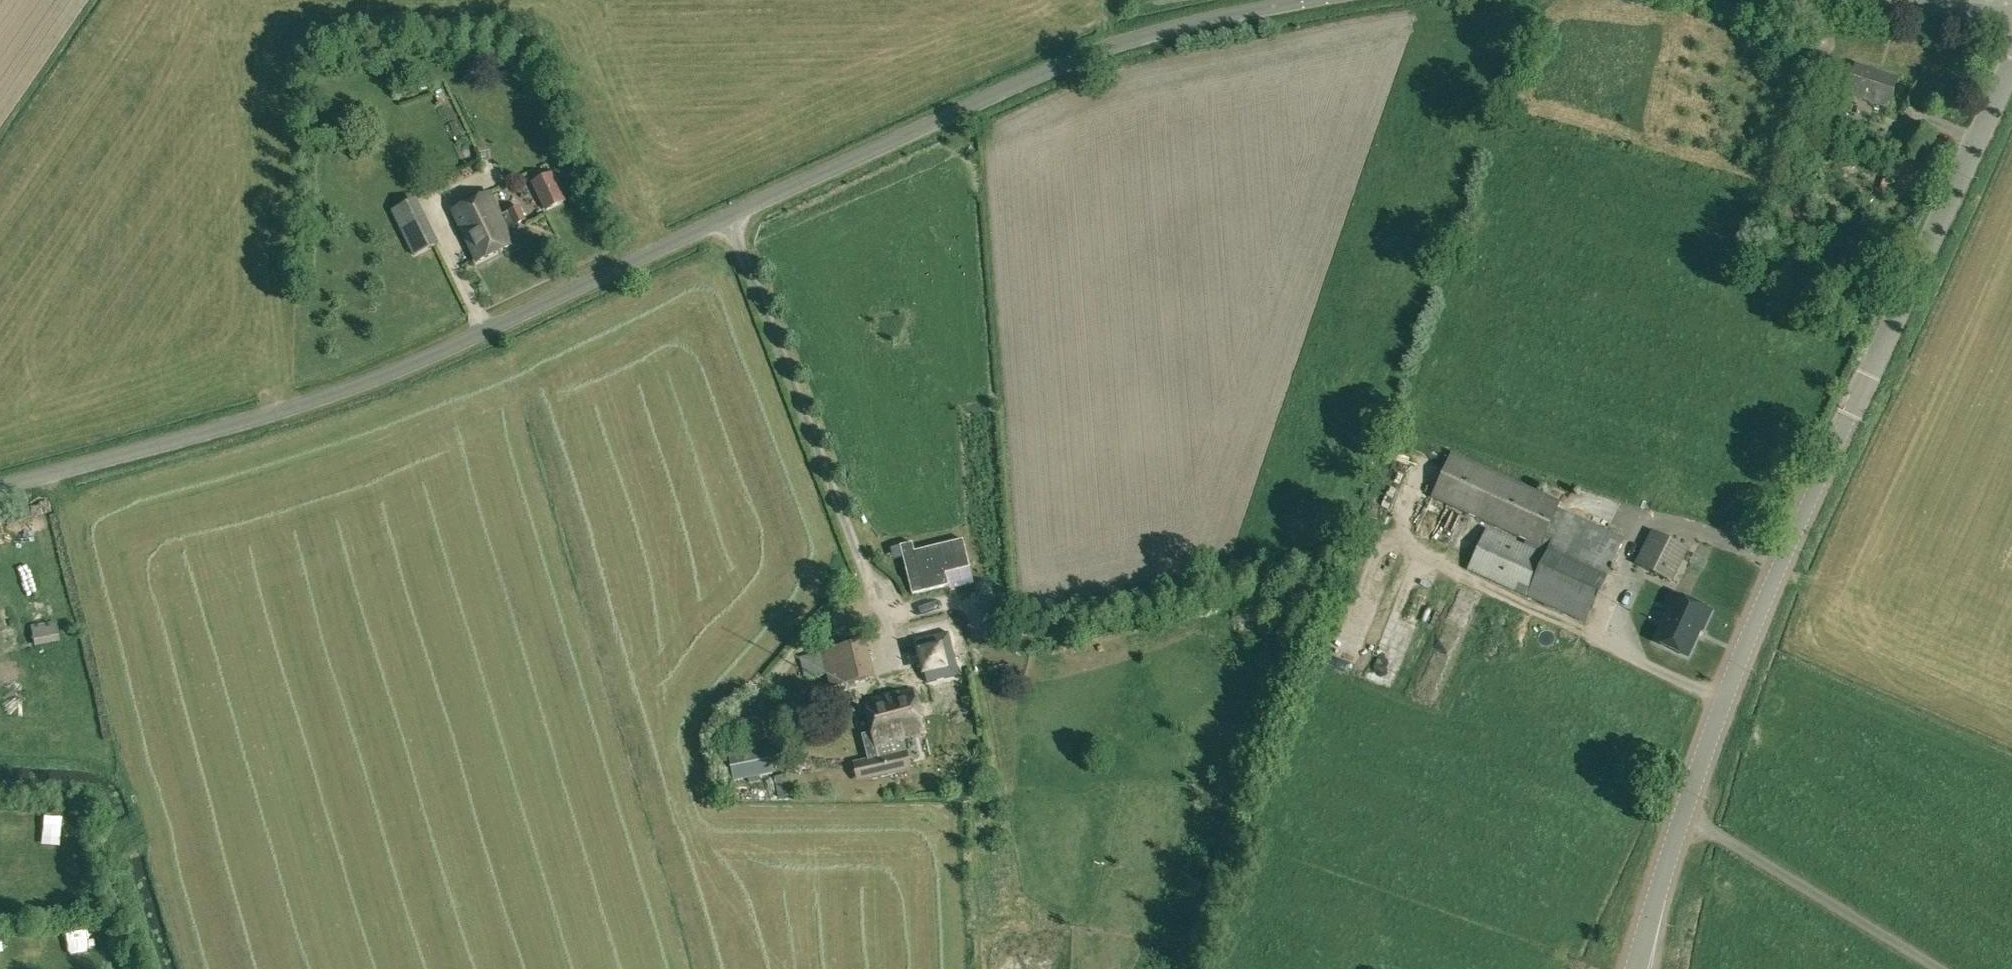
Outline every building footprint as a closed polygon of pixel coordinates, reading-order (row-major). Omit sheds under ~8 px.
[(1856,65),(1847,94),(1888,107),(1897,79),(1856,65)] [(565,201),(550,172),(533,181),(548,210),(565,201)] [(507,229),(501,215),(490,194),(453,212),(478,262),(515,244),(507,229)] [(508,212),(515,225),(526,220),(520,206),(508,212)] [(440,244),(427,219),(402,232),(415,257),(440,244)] [(1526,541),(1524,545),(1487,528),(1467,571),(1586,624),(1624,538),(1558,508),(1561,501),(1452,452),(1431,498),(1526,541)] [(39,552),(48,550),(39,516),(30,518),(39,552)] [(1689,549),(1652,530),(1635,564),(1671,584),(1689,549)] [(900,546),(912,595),(948,586),(945,573),(970,568),(963,540),(914,551),(912,543),(900,546)] [(1710,612),(1676,596),(1654,641),(1687,656),(1700,629),(1701,630),(1710,612)] [(31,625),(34,645),(59,641),(55,620),(31,625)] [(916,641),(926,683),(958,675),(948,633),(916,641)] [(863,641),(840,648),(850,683),(872,677),(863,641)] [(850,683),(840,648),(822,653),(832,688),(850,683)] [(1409,678),(1409,693),(1423,693),(1423,678),(1409,678)] [(855,763),(859,782),(912,769),(907,751),(903,752),(900,741),(904,740),(904,737),(924,732),(913,689),(867,701),(878,746),(881,746),(883,757),(872,760),(871,759),(855,763)] [(734,778),(773,770),(771,764),(782,762),(778,744),(730,754),(734,778)]
